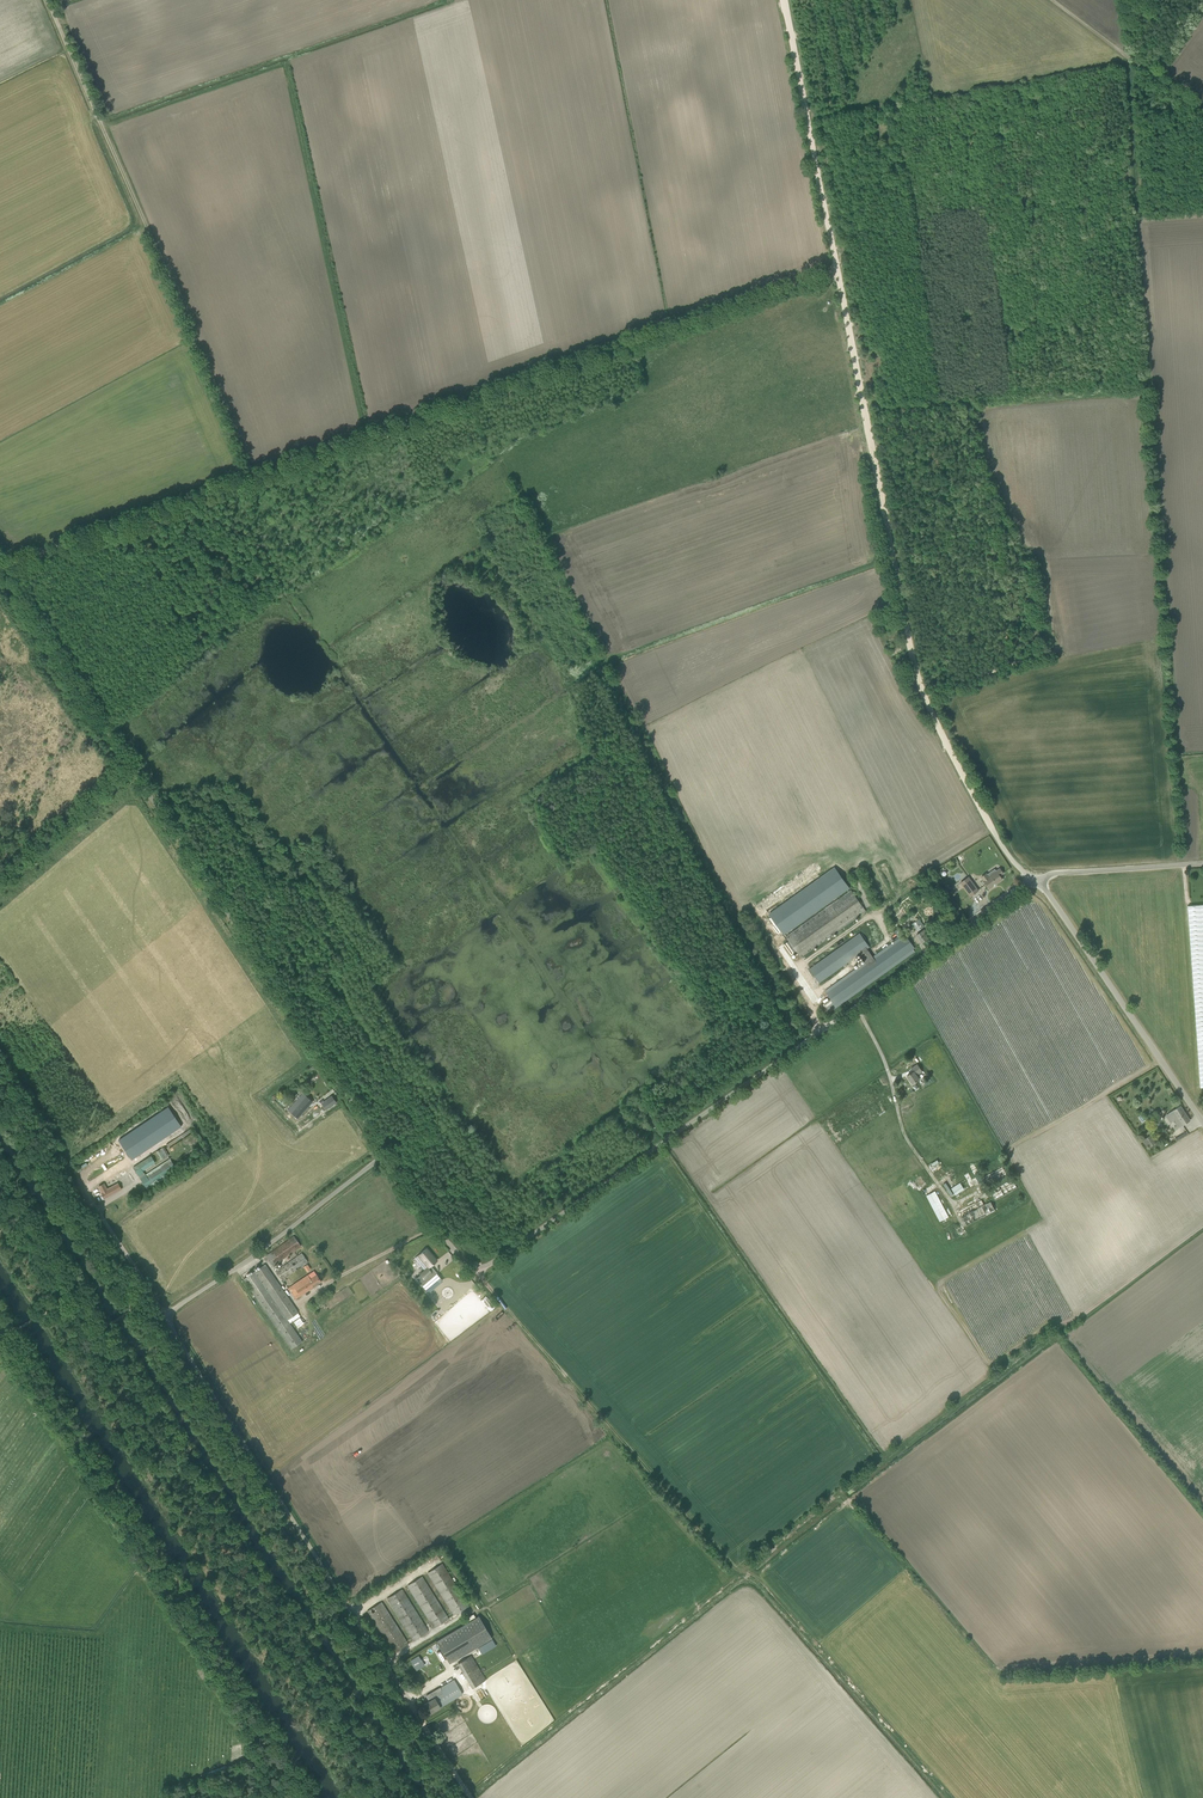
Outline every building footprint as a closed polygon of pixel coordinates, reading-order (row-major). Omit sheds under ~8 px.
[(778,925),(781,928),(846,882),(831,861),(766,907),(768,911),(764,914),(774,928),(778,925)] [(984,881),(989,889),(994,885),(994,886),(995,886),(994,884),(996,883),(997,884),(997,883),(1003,879),(1000,875),(1003,873),(1000,868),(996,871),(989,877),(986,873),(981,877),(984,881)] [(971,896),(978,890),(969,877),(961,882),(971,896)] [(786,936),(801,958),(867,911),(851,890),(786,936)] [(1188,906),(1200,1087),(1202,1087),(1202,905),(1188,906)] [(918,931),(924,927),(919,919),(912,923),(918,931)] [(904,934),(900,928),(894,931),(898,937),(904,934)] [(917,935),(922,943),(928,938),(925,934),(927,933),(924,929),(917,935)] [(809,969),(819,982),(859,954),(867,948),(870,947),(860,933),(809,969)] [(873,957),(867,948),(859,954),(865,962),(825,991),(835,1005),(915,948),(905,934),(873,957)] [(917,1064),(911,1068),(914,1071),(907,1076),(913,1084),(919,1079),(917,1075),(922,1071),(917,1064)] [(312,1102),(303,1093),(288,1110),(297,1118),(312,1102)] [(331,1096),(325,1100),(330,1107),(336,1103),(331,1096)] [(165,1104),(115,1138),(129,1157),(178,1124),(165,1104)] [(1169,1113),(1178,1128),(1190,1120),(1180,1106),(1169,1113)] [(1150,1135),(1144,1139),(1150,1147),(1156,1143),(1150,1135)] [(156,1150),(162,1159),(169,1156),(164,1146),(156,1150)] [(133,1167),(133,1168),(140,1179),(142,1182),(145,1187),(147,1189),(177,1170),(176,1167),(170,1159),(146,1174),(143,1170),(155,1162),(152,1156),(139,1164),(133,1167)] [(981,1178),(986,1187),(1007,1176),(1003,1167),(981,1178)] [(972,1187),(983,1181),(977,1168),(965,1173),(972,1187)] [(1012,1179),(990,1192),(995,1200),(1017,1188),(1012,1179)] [(951,1188),(955,1195),(968,1187),(964,1180),(951,1188)] [(104,1184),(99,1187),(102,1192),(101,1192),(105,1198),(121,1189),(118,1183),(107,1189),(104,1184)] [(949,1217),(935,1191),(926,1195),(940,1221),(941,1220),(943,1223),(947,1221),(946,1218),(949,1217)] [(959,1211),(966,1225),(995,1210),(991,1201),(984,1205),(981,1199),(959,1211)] [(266,1256),(273,1266),(301,1246),(294,1236),(266,1256)] [(429,1267),(437,1261),(426,1248),(419,1255),(429,1267)] [(308,1262),(302,1253),(276,1271),(282,1280),(290,1275),(308,1262)] [(255,1271),(288,1320),(298,1312),(265,1264),(255,1271)] [(421,1274),(416,1278),(429,1293),(443,1280),(431,1266),(429,1267),(428,1268),(421,1274)] [(303,1341),(288,1320),(255,1271),(244,1279),(292,1349),(303,1341)] [(295,1298),(321,1281),(316,1275),(310,1279),(308,1275),(288,1288),(295,1298)] [(428,1572),(454,1615),(469,1606),(442,1563),(428,1572)] [(422,1576),(408,1585),(434,1628),(448,1619),(422,1576)] [(414,1641),(428,1632),(402,1589),(387,1598),(414,1641)] [(394,1653),(408,1644),(382,1602),(367,1611),(394,1653)] [(437,1641),(450,1663),(492,1638),(479,1616),(437,1641)] [(496,1645),(492,1639),(478,1648),(482,1654),(496,1645)] [(419,1655),(410,1660),(414,1666),(422,1660),(419,1655)] [(458,1663),(473,1688),(486,1680),(471,1655),(458,1663)] [(429,1701),(425,1704),(430,1713),(443,1705),(463,1694),(454,1679),(429,1694),(426,1696),(429,1701)]
